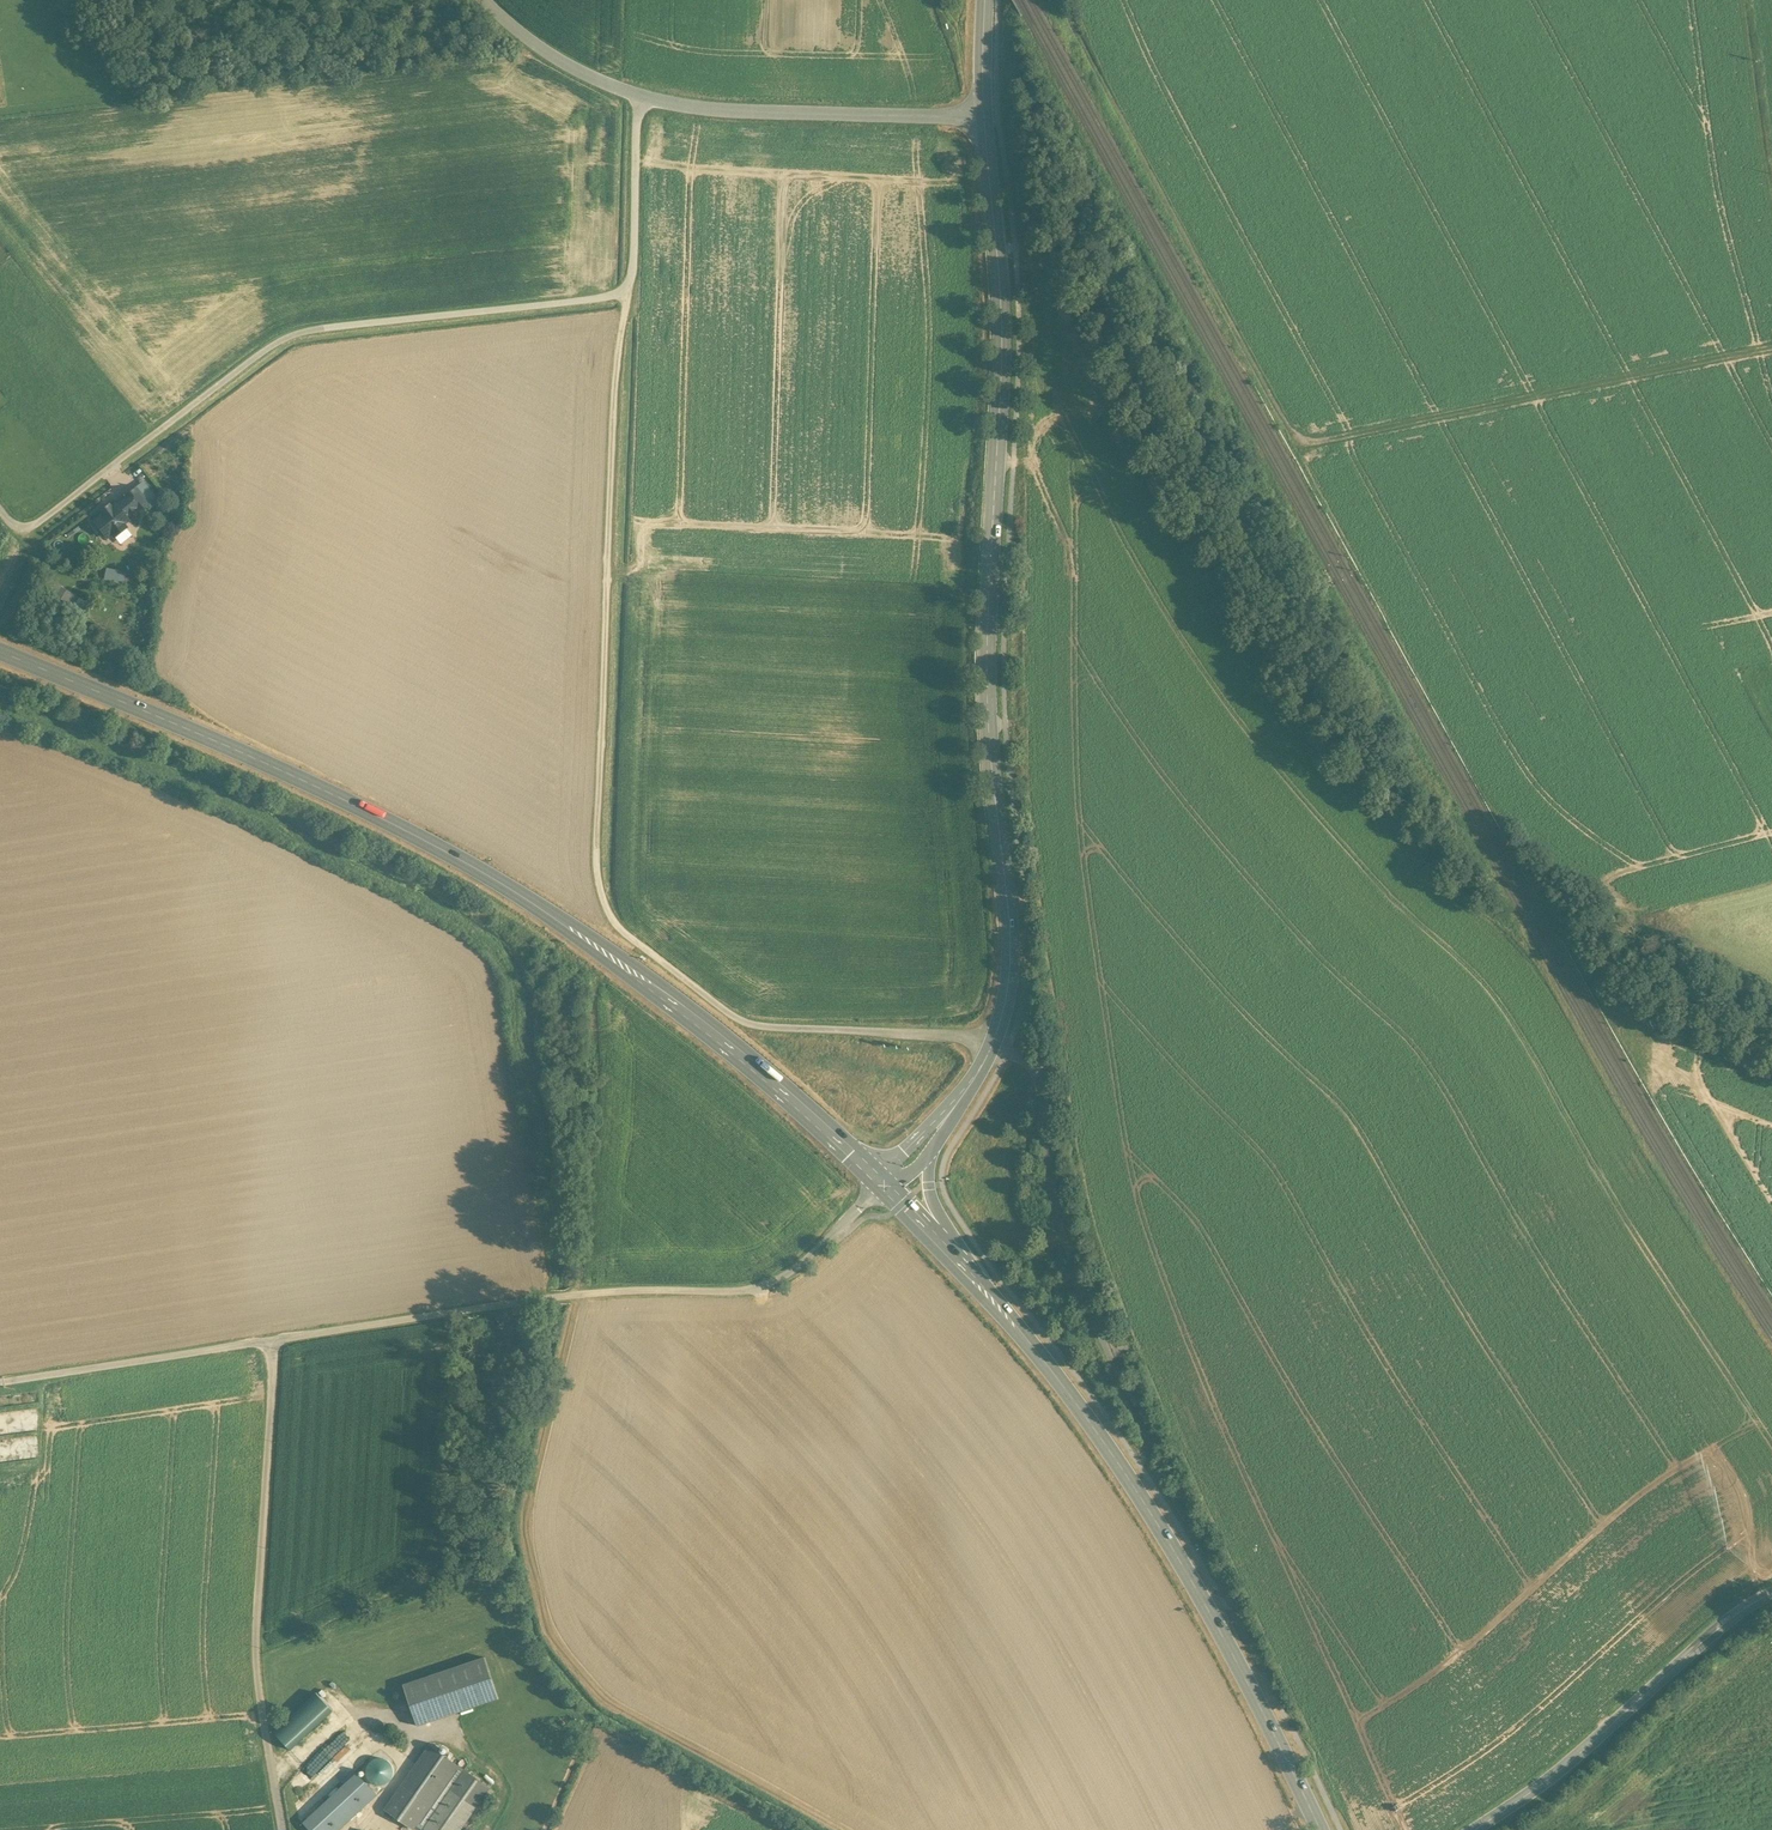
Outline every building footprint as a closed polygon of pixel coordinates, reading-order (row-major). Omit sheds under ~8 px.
[(118,499),(92,520),(106,537),(114,531),(125,545),(138,535),(132,527),(158,506),(142,486),(121,503),(118,499)] [(121,583),(124,571),(104,566),(101,578),(121,583)] [(484,1659),(399,1684),(412,1728),(497,1702),(484,1659)] [(429,1748),(383,1812),(408,1829),(413,1829),(415,1828),(417,1829),(460,1829),(488,1791),(429,1748)] [(346,1765),(355,1757),(350,1752),(342,1760),(346,1765)] [(361,1776),(384,1785),(392,1764),(369,1755),(361,1776)] [(301,1824),(306,1829),(340,1829),(376,1800),(357,1777),(301,1824)]
